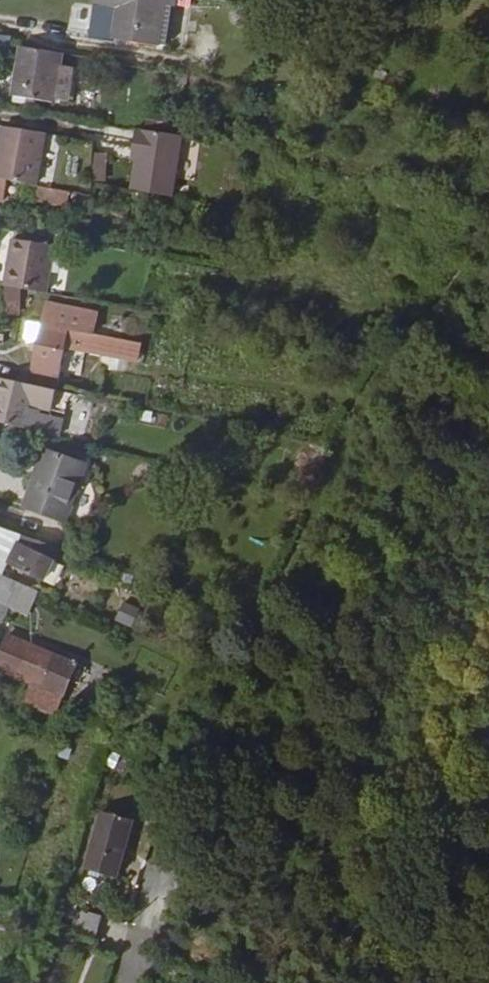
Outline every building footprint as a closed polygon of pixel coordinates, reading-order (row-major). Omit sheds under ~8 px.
[(110,39),(157,47),(165,1),(176,3),(176,0),(96,0),(95,5),(101,7),(116,9),(110,39)] [(89,36),(110,39),(116,9),(101,7),(94,10),(89,36)] [(11,38),(0,36),(0,55),(8,56),(10,47),(11,38)] [(60,68),(62,56),(21,49),(11,101),(33,105),(34,99),(53,103),(54,98),(60,68)] [(73,70),(60,68),(54,98),(72,102),(76,84),(70,83),(73,70)] [(48,133),(6,126),(0,158),(0,177),(7,178),(40,184),(48,133)] [(170,193),(180,135),(135,128),(132,148),(136,150),(129,186),(170,193)] [(40,184),(55,187),(64,135),(48,133),(40,184)] [(105,182),(106,153),(90,153),(89,181),(105,182)] [(69,189),(55,187),(40,184),(38,199),(67,204),(69,189)] [(20,288),(53,293),(60,244),(16,238),(9,286),(20,288)] [(7,318),(19,319),(20,288),(9,286),(7,318)] [(48,307),(95,315),(96,311),(50,301),(48,307)] [(72,326),(91,330),(95,315),(48,307),(45,323),(39,347),(31,380),(59,387),(72,326)] [(29,345),(39,347),(45,323),(31,320),(26,340),(29,345)] [(143,342),(91,330),(86,356),(137,368),(143,342)] [(56,410),(60,390),(0,377),(0,420),(60,436),(65,418),(55,416),(56,410)] [(44,448),(22,504),(64,520),(86,464),(44,448)] [(3,565),(13,542),(16,533),(0,526),(0,572),(3,565)] [(33,549),(37,541),(16,533),(13,542),(33,549)] [(39,581),(54,547),(37,541),(33,549),(13,542),(3,565),(39,581)] [(0,573),(0,604),(6,607),(17,581),(0,573)] [(16,612),(28,586),(17,581),(6,607),(16,612)] [(113,620),(131,629),(140,609),(122,601),(113,620)] [(62,691),(68,675),(80,679),(85,664),(6,632),(0,647),(0,665),(32,678),(62,691)] [(24,697),(55,710),(62,691),(32,678),(24,697)] [(116,882),(134,823),(101,814),(85,873),(116,882)] [(94,943),(100,920),(74,912),(69,925),(66,935),(94,943)]
